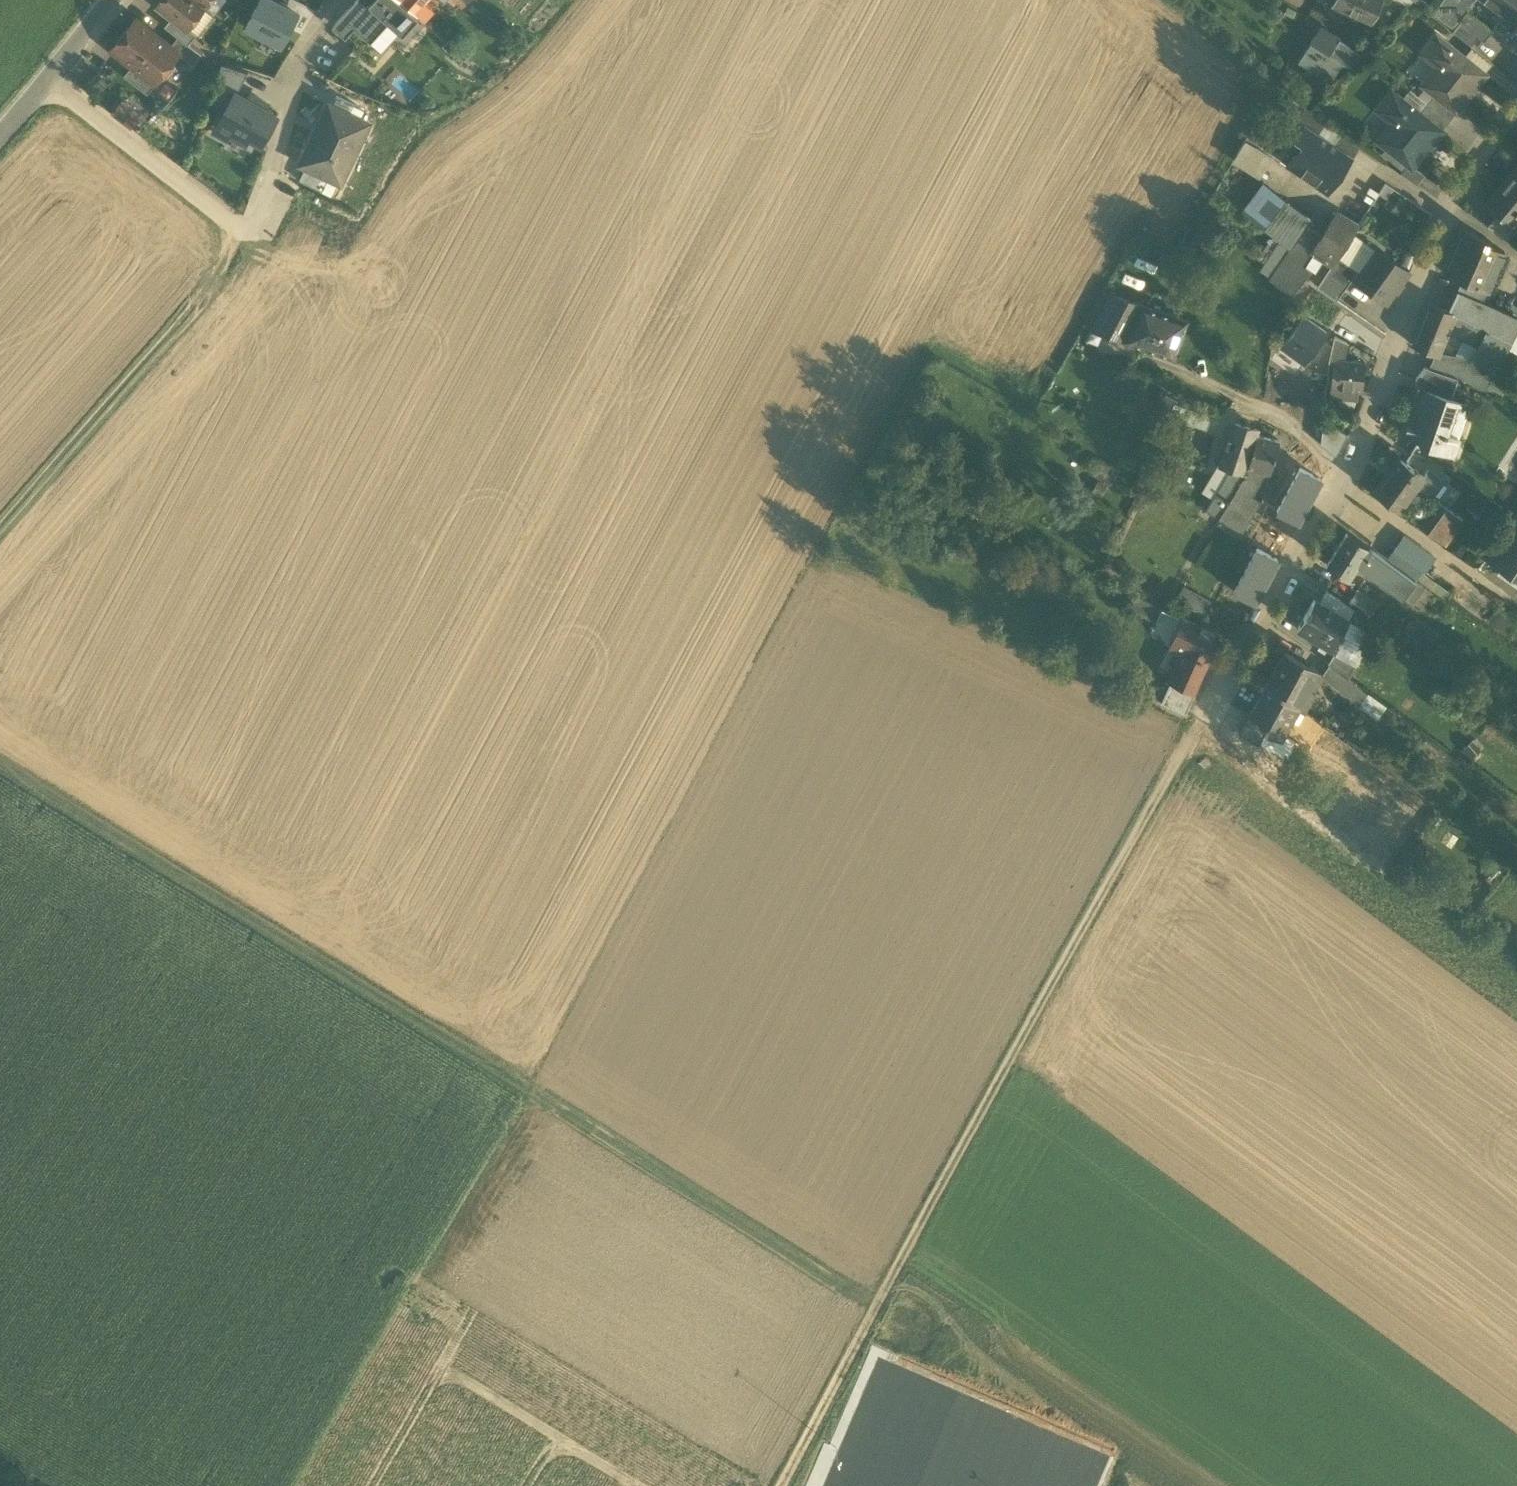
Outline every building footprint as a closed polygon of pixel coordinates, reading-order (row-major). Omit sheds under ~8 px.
[(205,8),(195,0),(159,0),(156,4),(172,17),(188,29),(205,8)] [(205,8),(213,15),(225,0),(211,0),(205,8)] [(268,0),(260,0),(246,28),(281,47),(298,15),(268,0)] [(334,25),(347,37),(354,30),(363,38),(382,17),(388,23),(399,33),(402,36),(418,18),(414,14),(398,0),(357,0),(334,25)] [(398,0),(414,14),(423,3),(426,0),(399,0),(398,0)] [(1373,21),(1382,0),(1334,0),(1332,4),(1373,21)] [(1413,1),(1411,0),(1393,0),(1405,9),(1413,1)] [(1433,12),(1454,26),(1458,21),(1466,10),(1469,6),(1461,0),(1441,0),(1433,12)] [(1516,25),(1516,24),(1516,0),(1483,0),(1516,25)] [(431,11),(423,3),(414,14),(422,21),(431,11)] [(213,15),(205,8),(188,29),(196,35),(198,36),(215,16),(213,15)] [(1466,10),(1458,21),(1479,37),(1484,41),(1493,31),(1466,10)] [(164,26),(178,37),(188,45),(196,35),(188,29),(172,17),(164,26)] [(382,17),(363,38),(369,43),(388,23),(382,17)] [(131,67),(155,85),(179,54),(179,53),(170,46),(135,19),(110,50),(131,67)] [(1451,31),(1467,44),(1471,47),(1479,37),(1458,21),(1454,26),(1451,31)] [(388,23),(369,43),(380,54),(399,33),(388,23)] [(1321,28),(1312,43),(1339,60),(1343,62),(1350,67),(1362,54),(1321,28)] [(1435,94),(1458,112),(1487,74),(1485,72),(1464,56),(1436,35),(1422,53),(1441,68),(1426,87),(1435,94)] [(201,55),(188,45),(178,37),(170,46),(179,53),(179,54),(193,65),(201,55)] [(1300,62),(1327,79),(1339,60),(1312,43),(1300,62)] [(1492,63),(1471,47),(1464,56),(1485,72),(1492,63)] [(1339,60),(1327,79),(1331,81),(1343,62),(1339,60)] [(235,93),(236,94),(248,73),(222,64),(212,95),(228,104),(235,93)] [(123,76),(147,95),(155,85),(131,67),(123,76)] [(1421,113),(1428,104),(1408,89),(1402,98),(1421,113)] [(1407,163),(1414,168),(1415,167),(1443,130),(1421,113),(1402,98),(1393,91),(1378,110),(1397,125),(1382,144),(1386,147),(1407,163)] [(251,94),(247,101),(236,94),(235,93),(228,104),(219,121),(220,121),(214,133),(226,140),(229,135),(245,144),(249,138),(261,145),(277,117),(264,110),(268,104),(251,94)] [(1435,94),(1428,104),(1450,122),(1458,112),(1435,94)] [(338,182),(340,183),(361,137),(356,135),(362,120),(361,120),(349,115),(354,104),(337,97),(332,107),(329,105),(302,165),(306,166),(330,178),(338,182)] [(366,109),(354,104),(349,115),(361,120),(366,109)] [(1443,130),(1450,122),(1428,104),(1421,113),(1443,130)] [(1350,156),(1352,158),(1360,146),(1304,108),(1296,119),(1304,125),(1305,124),(1351,155),(1350,156)] [(1254,124),(1248,134),(1257,139),(1263,129),(1254,124)] [(1291,166),(1327,190),(1350,156),(1351,155),(1305,124),(1304,125),(1294,139),(1295,139),(1281,159),(1291,166)] [(1248,134),(1244,141),(1253,146),(1257,139),(1248,134)] [(1271,157),(1253,146),(1244,141),(1233,160),(1257,175),(1271,157)] [(1402,170),(1407,163),(1386,147),(1381,154),(1402,170)] [(1425,175),(1415,167),(1414,168),(1407,163),(1402,170),(1399,173),(1417,185),(1425,175)] [(1512,228),(1513,227),(1507,222),(1513,214),(1516,216),(1516,214),(1516,165),(1503,182),(1505,183),(1487,205),(1485,203),(1483,205),(1496,215),(1512,228)] [(299,181),(323,192),(330,178),(306,166),(299,181)] [(331,196),(338,182),(330,178),(323,192),(331,196)] [(1505,183),(1503,182),(1485,203),(1487,205),(1505,183)] [(1242,212),(1254,221),(1273,192),(1261,184),(1242,212)] [(1398,215),(1408,201),(1393,191),(1384,205),(1398,215)] [(1254,221),(1264,229),(1284,199),(1273,192),(1254,221)] [(1312,217),(1284,199),(1264,229),(1279,241),(1289,249),(1294,242),(1312,251),(1323,235),(1307,225),(1312,217)] [(1333,265),(1337,257),(1352,236),(1358,226),(1337,213),(1323,235),(1312,251),(1313,252),(1325,260),(1331,264),(1333,265)] [(1513,227),(1516,222),(1516,214),(1516,216),(1513,214),(1507,222),(1513,227)] [(1510,242),(1516,233),(1516,231),(1513,227),(1512,228),(1496,215),(1487,226),(1510,242)] [(1487,292),(1504,252),(1486,244),(1487,240),(1484,239),(1484,238),(1462,229),(1443,273),(1462,281),(1487,292)] [(1377,253),(1352,236),(1337,257),(1357,271),(1356,273),(1360,276),(1377,253)] [(1289,249),(1279,241),(1259,271),(1270,278),(1289,249)] [(1313,252),(1312,251),(1294,242),(1289,249),(1270,278),(1269,279),(1292,295),(1311,271),(1305,266),(1313,252)] [(1378,251),(1377,253),(1360,276),(1356,282),(1385,303),(1408,272),(1378,251)] [(1305,266),(1311,271),(1315,273),(1325,260),(1313,252),(1305,266)] [(1317,287),(1336,301),(1356,273),(1357,271),(1337,257),(1333,265),(1331,264),(1317,287)] [(1462,281),(1457,292),(1482,303),(1487,292),(1462,281)] [(1454,315),(1482,326),(1490,306),(1482,303),(1457,292),(1448,312),(1454,315)] [(1093,331),(1125,342),(1144,306),(1111,295),(1093,331)] [(1439,352),(1447,333),(1454,315),(1448,312),(1429,305),(1413,346),(1435,355),(1438,356),(1439,352)] [(1125,342),(1173,359),(1188,321),(1144,306),(1125,342)] [(1488,328),(1513,341),(1516,332),(1516,319),(1490,306),(1482,326),(1488,328)] [(1281,346),(1304,363),(1326,332),(1303,315),(1281,346)] [(1482,326),(1454,315),(1447,333),(1463,340),(1464,341),(1463,343),(1476,351),(1488,328),(1482,326)] [(1476,351),(1471,360),(1496,373),(1508,350),(1513,341),(1488,328),(1476,351)] [(1513,341),(1508,350),(1516,355),(1516,332),(1513,341)] [(1330,362),(1334,363),(1334,362),(1342,362),(1347,343),(1334,336),(1332,346),(1331,351),(1329,362),(1330,362)] [(1435,355),(1429,369),(1458,379),(1461,380),(1461,379),(1467,368),(1471,360),(1476,351),(1463,343),(1464,341),(1463,340),(1456,356),(1439,352),(1438,356),(1435,355)] [(1329,362),(1331,351),(1325,348),(1316,371),(1328,374),(1330,362),(1329,362)] [(1471,360),(1467,368),(1492,381),(1495,375),(1496,373),(1471,360)] [(1364,365),(1342,362),(1334,362),(1334,363),(1332,388),(1340,388),(1339,397),(1357,399),(1358,391),(1361,391),(1364,365)] [(1451,399),(1458,379),(1429,369),(1425,368),(1415,380),(1417,395),(1418,399),(1421,400),(1421,399),(1441,406),(1444,398),(1450,399),(1451,399)] [(1487,390),(1492,381),(1467,368),(1461,379),(1486,392),(1487,390)] [(1511,383),(1495,375),(1492,381),(1487,390),(1503,398),(1511,383)] [(1417,395),(1411,413),(1414,412),(1416,413),(1421,400),(1418,399),(1417,395)] [(1160,406),(1171,411),(1176,401),(1166,396),(1160,406)] [(1422,445),(1436,450),(1438,449),(1438,447),(1442,436),(1458,441),(1470,406),(1451,399),(1450,399),(1444,398),(1441,406),(1421,399),(1421,400),(1416,413),(1414,412),(1411,413),(1403,435),(1421,442),(1421,443),(1422,445)] [(1174,420),(1206,430),(1211,416),(1179,405),(1174,420)] [(1321,444),(1336,456),(1348,435),(1323,422),(1321,444)] [(1218,466),(1231,470),(1244,474),(1245,474),(1247,468),(1256,435),(1258,430),(1233,423),(1218,466)] [(1279,442),(1256,435),(1247,468),(1265,473),(1269,475),(1279,442)] [(1454,453),(1458,441),(1442,436),(1438,447),(1454,453)] [(1307,468),(1315,459),(1297,443),(1289,452),(1307,468)] [(1156,460),(1163,463),(1167,454),(1159,451),(1156,460)] [(1408,500),(1416,489),(1424,477),(1423,476),(1416,471),(1417,469),(1415,467),(1413,469),(1399,459),(1374,494),(1399,512),(1403,508),(1405,510),(1411,502),(1408,500)] [(1201,492),(1213,499),(1222,485),(1231,470),(1218,466),(1201,492)] [(1244,474),(1234,492),(1258,499),(1265,473),(1247,468),(1245,474),(1244,474)] [(1300,469),(1277,511),(1297,523),(1320,479),(1300,469)] [(1234,492),(1244,474),(1231,470),(1222,485),(1234,492)] [(1427,470),(1423,476),(1424,477),(1416,489),(1432,500),(1445,482),(1427,470)] [(1218,519),(1234,492),(1222,485),(1213,499),(1206,511),(1218,519)] [(1258,499),(1234,492),(1218,519),(1238,531),(1258,499)] [(1420,527),(1445,545),(1462,521),(1438,503),(1420,527)] [(1516,579),(1516,513),(1486,559),(1501,568),(1516,579)] [(1246,543),(1257,548),(1268,554),(1273,544),(1252,532),(1246,543)] [(1358,565),(1362,567),(1372,552),(1347,534),(1328,565),(1348,579),(1358,565)] [(1404,535),(1394,550),(1422,571),(1433,556),(1404,535)] [(1268,554),(1257,548),(1234,592),(1254,603),(1277,559),(1268,554)] [(1415,580),(1422,571),(1394,550),(1387,559),(1415,580)] [(1362,567),(1403,598),(1414,582),(1372,552),(1362,567)] [(1501,568),(1496,575),(1516,588),(1516,579),(1501,568)] [(1416,580),(1425,587),(1433,593),(1442,599),(1448,590),(1422,571),(1415,580),(1416,580)] [(1416,580),(1414,582),(1403,598),(1410,603),(1414,605),(1425,587),(1416,580)] [(1210,600),(1184,585),(1175,600),(1202,615),(1210,600)] [(1433,593),(1425,587),(1414,605),(1421,611),(1433,593)] [(1318,602),(1349,620),(1355,609),(1326,588),(1318,602)] [(1350,601),(1370,615),(1378,604),(1358,590),(1350,601)] [(1146,618),(1155,621),(1161,607),(1137,598),(1131,609),(1147,616),(1146,618)] [(1298,628),(1337,650),(1344,637),(1341,635),(1349,620),(1318,602),(1314,600),(1298,628)] [(1182,617),(1161,607),(1155,621),(1171,628),(1174,623),(1178,625),(1182,617)] [(1169,645),(1184,651),(1207,661),(1209,662),(1221,634),(1182,617),(1178,625),(1169,645)] [(1344,637),(1337,650),(1334,655),(1356,668),(1375,634),(1349,620),(1341,635),(1344,637)] [(1194,690),(1207,661),(1184,651),(1170,682),(1193,692),(1194,690)] [(1279,662),(1266,684),(1302,711),(1312,691),(1308,689),(1318,671),(1284,653),(1279,662)] [(1328,664),(1329,665),(1349,679),(1356,668),(1334,655),(1328,664)] [(1321,676),(1341,691),(1349,679),(1329,665),(1321,676)] [(1341,691),(1352,699),(1360,688),(1349,679),(1341,691)] [(1161,703),(1185,714),(1195,691),(1194,690),(1193,692),(1170,682),(1161,703)] [(1296,721),(1302,711),(1266,684),(1250,714),(1266,722),(1263,728),(1267,731),(1280,738),(1291,718),(1296,721)] [(1365,692),(1360,688),(1352,699),(1357,703),(1365,692)] [(1365,692),(1357,703),(1378,719),(1386,707),(1365,692)] [(1238,736),(1258,746),(1267,731),(1263,728),(1266,722),(1250,714),(1238,736)] [(1481,751),(1472,740),(1462,749),(1470,759),(1481,751)]
